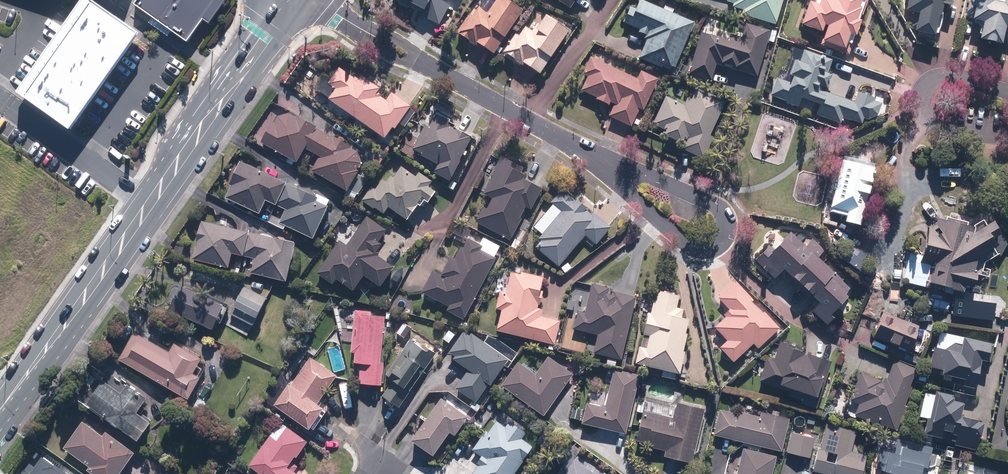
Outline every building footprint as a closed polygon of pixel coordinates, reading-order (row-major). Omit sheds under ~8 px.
[(140,19),(190,49),(221,0),(152,0),(140,19)] [(408,5),(420,12),(419,15),(437,27),(450,7),(441,2),(442,0),(401,0),(408,5)] [(491,59),(522,12),(504,0),(495,0),(485,15),(472,6),(453,34),(491,59)] [(568,11),(576,0),(551,0),(568,11)] [(639,0),(638,0),(634,8),(628,5),(620,22),(648,34),(638,57),(673,71),(693,23),(639,0)] [(724,3),(732,5),(731,9),(741,11),(739,18),(774,27),(781,0),(725,0),(724,3)] [(811,5),(804,2),(796,27),(820,34),(817,44),(846,53),(863,0),(813,0),(811,5)] [(900,0),(905,1),(903,12),(913,14),(910,30),(937,36),(944,6),(945,6),(946,6),(947,6),(948,6),(949,5),(950,5),(950,4),(951,4),(951,3),(952,3),(953,2),(953,1),(954,0),(900,0)] [(962,19),(977,22),(973,40),(998,46),(1002,28),(1007,30),(1007,0),(967,0),(962,19)] [(110,12),(46,106),(88,134),(152,40),(110,12)] [(499,55),(537,79),(566,32),(542,17),(536,27),(527,21),(516,38),(511,35),(499,55)] [(701,22),(686,76),(706,82),(711,65),(755,77),(767,31),(744,25),(740,39),(717,33),(719,26),(701,22)] [(847,130),(872,122),(879,103),(856,95),(852,104),(818,92),(829,59),(802,50),(797,63),(790,61),(782,85),(772,81),(766,101),(847,130)] [(635,79),(589,57),(580,76),(585,78),(577,94),(609,109),(606,115),(629,126),(637,109),(641,111),(657,78),(639,70),(635,79)] [(356,81),(339,69),(327,86),(333,90),(325,100),(383,140),(407,107),(386,93),(382,99),(375,94),(377,91),(358,78),(356,81)] [(679,151),(700,159),(722,103),(690,90),(684,105),(661,96),(650,124),(663,129),(660,135),(682,144),(679,151)] [(359,166),(357,153),(289,114),(274,117),(258,143),(295,164),(302,153),(314,160),(307,172),(344,193),(359,166)] [(423,126),(408,154),(434,168),(430,175),(447,183),(470,140),(447,128),(449,124),(433,116),(426,128),(423,126)] [(470,225),(508,241),(523,208),(529,211),(539,187),(523,180),(524,177),(518,174),(521,166),(497,156),(481,196),(486,198),(481,210),(477,208),(470,225)] [(310,242),(329,202),(316,195),(314,198),(239,161),(220,198),(257,216),(263,203),(283,213),(276,226),(310,242)] [(370,187),(359,201),(379,217),(386,208),(404,222),(422,200),(426,203),(436,190),(417,175),(415,178),(402,167),(392,180),(386,175),(374,190),(370,187)] [(531,246),(556,267),(581,237),(594,247),(609,228),(591,213),(589,215),(558,190),(528,226),(539,235),(531,246)] [(338,242),(313,275),(332,288),(335,283),(352,295),(363,280),(377,290),(393,268),(375,255),(382,245),(377,241),(385,230),(366,216),(344,246),(338,242)] [(968,289),(972,276),(983,265),(996,255),(990,247),(987,242),(995,236),(986,224),(973,230),(965,228),(966,224),(943,217),(941,221),(937,220),(934,230),(924,227),(915,263),(927,266),(923,285),(945,291),(947,284),(968,289)] [(251,260),(247,276),(285,285),(294,244),(200,222),(190,262),(225,270),(229,254),(251,260)] [(776,236),(751,262),(769,280),(777,273),(822,317),(848,291),(816,260),(823,253),(808,238),(801,245),(788,232),(780,240),(776,236)] [(442,310),(462,320),(500,246),(481,237),(477,245),(466,240),(462,248),(458,246),(451,260),(446,258),(438,273),(431,269),(418,293),(444,306),(442,310)] [(497,312),(493,332),(552,344),(557,320),(537,316),(542,293),(538,292),(541,278),(508,271),(504,293),(496,292),(492,311),(497,312)] [(723,317),(711,328),(721,339),(714,345),(730,364),(751,345),(755,350),(779,329),(763,312),(760,314),(749,301),(753,298),(737,281),(716,299),(726,310),(721,314),(723,317)] [(617,368),(634,296),(581,284),(573,316),(570,331),(595,337),(591,357),(605,360),(604,365),(617,368)] [(243,286),(231,310),(254,322),(266,298),(243,286)] [(177,287),(166,311),(211,332),(222,307),(177,287)] [(677,374),(687,320),(680,319),(682,308),(674,307),(676,295),(654,291),(650,316),(643,315),(640,333),(645,334),(643,346),(635,345),(632,366),(677,374)] [(356,384),(375,386),(381,380),(382,364),(380,364),(384,318),(368,316),(369,312),(352,311),(348,354),(353,354),(352,365),(358,365),(356,384)] [(894,338),(891,347),(906,353),(916,328),(880,313),(870,338),(884,344),(888,335),(894,338)] [(482,341),(472,333),(467,340),(451,327),(439,342),(448,349),(443,356),(464,371),(449,390),(475,410),(518,355),(489,333),(482,341)] [(937,331),(932,350),(930,349),(925,369),(939,372),(937,379),(971,388),(978,360),(988,363),(992,345),(960,337),(937,331)] [(132,333),(116,362),(180,399),(200,363),(170,346),(167,353),(132,333)] [(379,398),(383,401),(381,404),(389,410),(391,406),(396,410),(436,354),(423,344),(420,348),(409,340),(383,377),(390,383),(379,398)] [(798,404),(813,409),(828,361),(776,344),(771,361),(763,359),(755,382),(800,397),(798,404)] [(499,387),(541,416),(571,374),(547,356),(533,376),(516,363),(499,387)] [(279,380),(264,400),(307,432),(324,409),(316,403),(335,378),(308,358),(287,385),(279,380)] [(855,404),(851,417),(894,430),(913,367),(890,360),(884,381),(857,373),(848,402),(855,404)] [(624,436),(637,379),(611,373),(604,407),(583,402),(578,425),(624,436)] [(103,383),(85,407),(134,446),(150,426),(137,416),(146,404),(125,387),(119,395),(103,383)] [(960,404),(948,401),(949,397),(932,393),(920,436),(973,450),(980,423),(956,417),(960,404)] [(438,399),(406,442),(430,460),(449,433),(453,436),(466,419),(438,399)] [(691,464),(702,410),(674,404),(673,408),(640,401),(632,440),(645,443),(644,447),(663,451),(661,458),(691,464)] [(730,440),(729,444),(779,454),(786,419),(758,413),(757,417),(716,409),(711,436),(730,440)] [(60,447),(87,467),(83,471),(87,473),(117,473),(132,452),(105,432),(101,437),(79,421),(60,447)] [(531,448),(517,439),(522,431),(507,422),(503,428),(494,422),(487,435),(482,432),(469,452),(478,458),(475,462),(477,463),(470,473),(515,473),(531,448)] [(245,467),(255,473),(297,473),(294,472),(297,468),(290,462),(305,443),(280,423),(245,467)] [(809,471),(819,473),(860,473),(864,456),(846,451),(851,431),(824,424),(817,451),(814,450),(809,471)] [(790,432),(784,454),(807,460),(813,438),(790,432)] [(555,473),(601,473),(575,455),(579,449),(569,442),(554,462),(561,467),(555,473)] [(50,448),(45,455),(42,452),(24,473),(82,473),(50,448)] [(740,448),(734,473),(771,473),(775,456),(740,448)]
